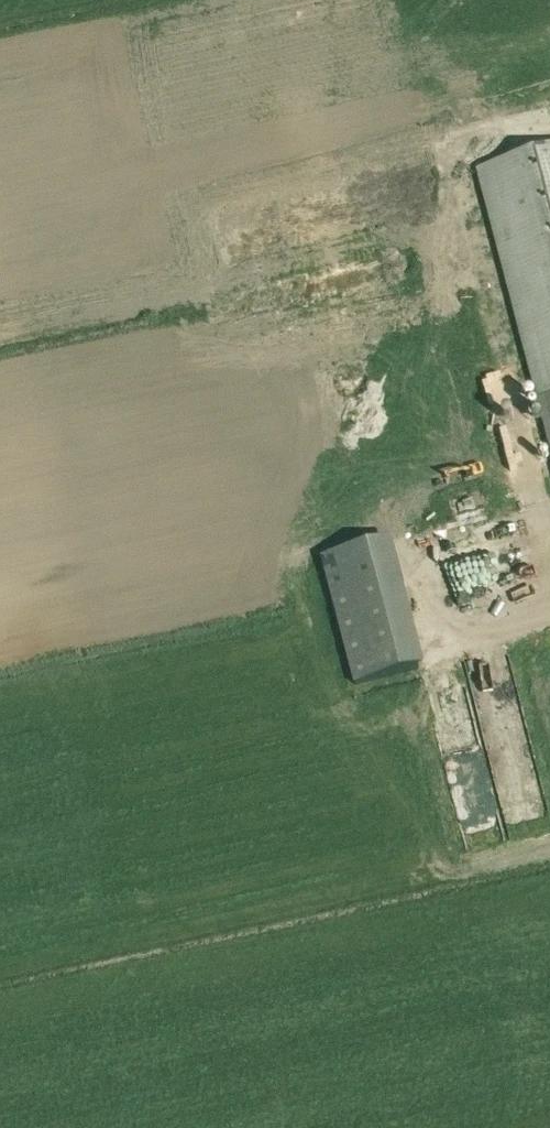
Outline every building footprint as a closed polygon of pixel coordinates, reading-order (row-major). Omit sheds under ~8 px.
[(536,400),(549,452),(549,150),(477,170),(536,400)] [(489,525),(423,533),(426,559),(492,551),(489,525)] [(322,558),(355,686),(419,669),(386,541),(322,558)]
